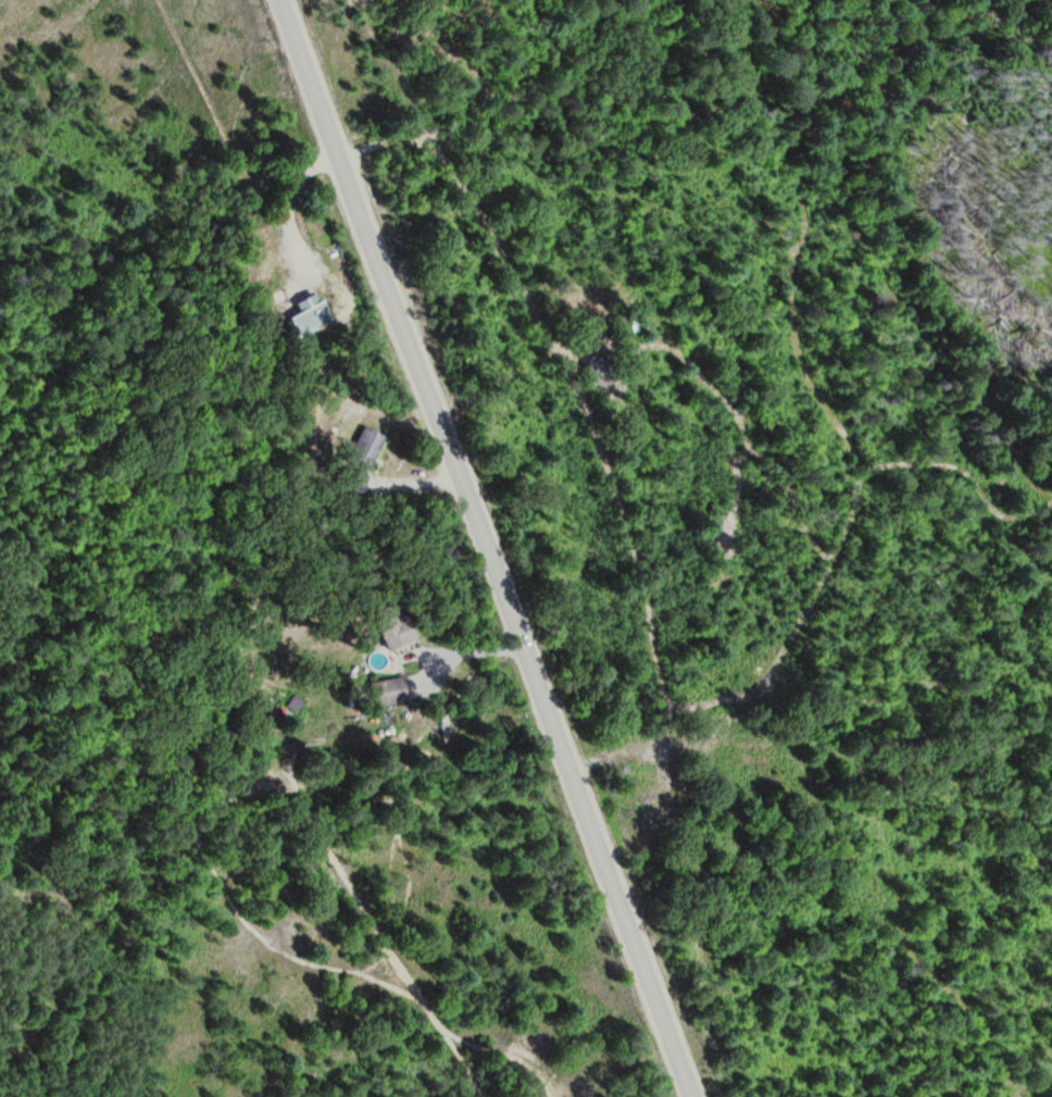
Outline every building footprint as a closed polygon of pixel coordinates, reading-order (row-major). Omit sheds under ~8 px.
[(334,320),(321,291),(297,302),(302,312),(289,318),(298,337),(334,320)] [(376,467),(389,434),(364,424),(351,458),(376,467)] [(390,650),(423,638),(413,613),(403,617),(397,602),(375,611),(390,650)] [(374,681),(378,706),(412,701),(408,676),(374,681)]
